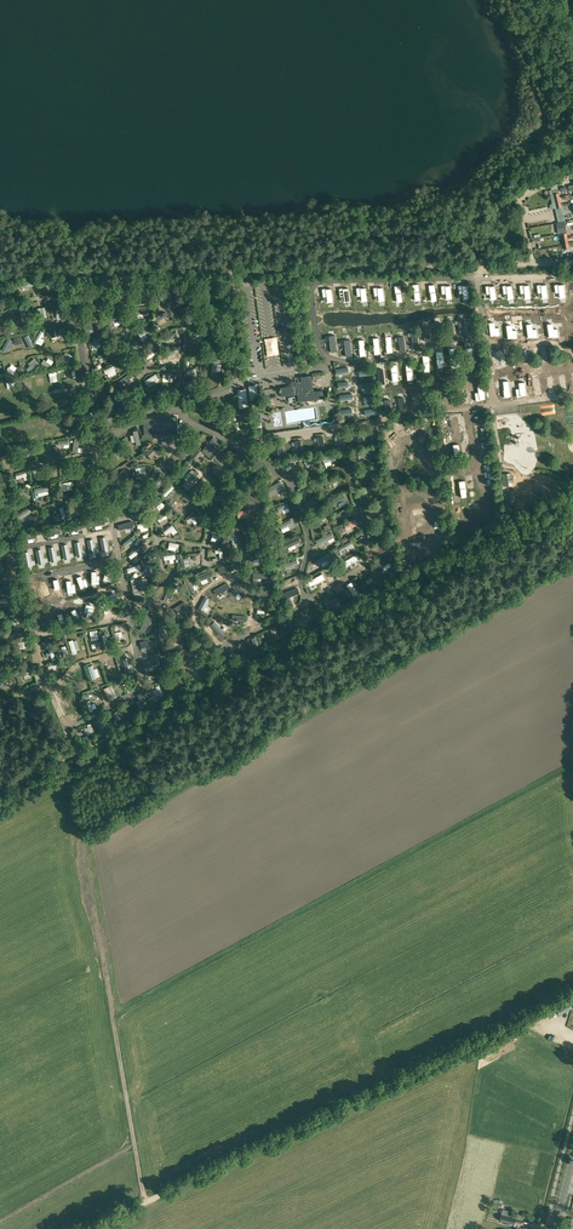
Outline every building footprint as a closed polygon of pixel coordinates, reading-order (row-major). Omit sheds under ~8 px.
[(558,188),(551,190),(552,194),(553,194),(554,199),(560,198),(558,188)] [(195,285),(180,293),(182,296),(184,295),(191,292),(197,288),(195,285)] [(222,285),(207,293),(209,296),(210,295),(215,292),(224,288),(222,285)] [(125,286),(110,295),(112,298),(113,298),(121,293),(127,290),(125,286)] [(150,286),(135,294),(136,297),(152,290),(150,286)] [(173,286),(158,294),(160,297),(169,292),(175,289),(173,286)] [(99,287),(85,295),(86,298),(86,299),(91,296),(101,291),(99,287)] [(0,296),(0,301),(13,293),(10,289),(0,296)] [(165,311),(153,318),(156,322),(157,321),(164,317),(168,315),(165,311)] [(195,312),(186,318),(188,321),(193,318),(197,316),(195,312)] [(218,313),(208,319),(210,322),(211,321),(214,319),(219,316),(220,316),(218,313)] [(120,314),(108,320),(110,324),(114,323),(120,320),(122,319),(120,314)] [(148,326),(137,332),(140,336),(145,333),(150,330),(148,326)] [(60,328),(58,332),(66,338),(69,334),(60,328)] [(201,329),(191,336),(194,341),(197,339),(201,336),(204,334),(201,329)] [(180,337),(178,333),(176,330),(164,338),(166,341),(174,336),(177,339),(180,337)] [(40,331),(34,342),(38,344),(38,343),(41,338),(44,333),(40,331)] [(218,332),(205,339),(208,343),(220,336),(218,332)] [(28,335),(24,337),(30,348),(34,346),(28,335)] [(102,335),(90,342),(93,347),(94,346),(100,343),(105,340),(102,335)] [(8,339),(2,350),(6,352),(12,341),(8,339)] [(138,343),(126,347),(128,352),(140,348),(138,343)] [(110,351),(98,356),(99,359),(112,355),(110,351)] [(153,352),(144,357),(146,361),(155,355),(153,352)] [(68,354),(64,361),(68,364),(72,356),(68,354)] [(30,366),(26,369),(29,372),(40,364),(37,360),(30,366)] [(44,360),(41,364),(49,369),(51,365),(46,361),(44,360)] [(114,366),(104,370),(105,374),(107,374),(115,370),(114,366)] [(8,367),(5,371),(14,377),(17,373),(12,370),(9,368),(8,367)] [(129,373),(118,382),(120,385),(132,377),(129,373)] [(156,374),(144,381),(147,385),(158,377),(156,374)] [(296,385),(280,387),(282,396),(297,394),(298,402),(324,398),(322,390),(314,391),(311,375),(301,377),(301,381),(295,382),(296,385)] [(108,380),(98,387),(101,390),(111,384),(108,380)] [(239,399),(237,399),(239,409),(250,407),(249,401),(260,399),(258,387),(248,388),(249,391),(248,392),(238,393),(239,399)] [(114,407),(103,417),(107,421),(117,410),(114,407)] [(533,411),(531,408),(522,413),(523,416),(533,411)] [(177,428),(178,428),(177,416),(148,418),(148,419),(143,419),(144,429),(149,429),(149,430),(167,429),(167,434),(177,433),(177,428)] [(218,419),(220,426),(231,423),(230,417),(218,419)] [(86,427),(74,429),(76,437),(87,435),(86,427)] [(138,430),(133,431),(134,435),(136,442),(137,446),(141,444),(138,430)] [(209,442),(214,446),(211,448),(207,445),(202,451),(209,457),(208,457),(213,461),(220,467),(224,462),(218,457),(222,453),(221,452),(225,447),(213,437),(209,442)] [(153,444),(145,453),(148,456),(153,451),(158,456),(161,453),(153,444)] [(115,445),(110,457),(114,460),(120,447),(115,445)] [(197,449),(191,456),(197,460),(203,453),(197,449)] [(372,449),(357,452),(358,458),(373,455),(372,449)] [(335,454),(322,457),(324,463),(325,462),(331,461),(336,460),(335,454)] [(315,455),(303,460),(305,464),(317,459),(315,455)] [(291,458),(281,465),(284,469),(285,468),(290,465),(294,462),(291,458)] [(370,463),(358,470),(360,474),(369,469),(372,475),(375,473),(370,463)] [(120,467),(112,477),(116,480),(124,470),(120,467)] [(188,490),(202,475),(196,470),(194,472),(192,470),(189,473),(191,475),(186,481),(185,480),(181,484),(188,490)] [(327,481),(324,482),(327,490),(331,488),(329,485),(333,483),(340,480),(338,477),(328,482),(327,481)] [(267,489),(271,496),(284,489),(281,482),(267,489)] [(376,483),(364,489),(366,493),(378,487),(376,483)] [(171,485),(163,494),(165,496),(174,488),(171,485)] [(225,494),(219,501),(224,504),(233,493),(224,486),(221,490),(225,494)] [(256,504),(261,499),(252,491),(244,499),(247,501),(247,502),(255,509),(258,506),(256,504)] [(173,494),(170,497),(176,503),(179,501),(173,494)] [(344,494),(332,501),(334,505),(338,503),(343,500),(346,499),(344,494)] [(129,498),(120,505),(122,508),(130,503),(131,502),(129,498)] [(161,498),(154,505),(156,507),(163,500),(161,498)] [(24,502),(12,507),(14,511),(26,506),(24,502)] [(185,503),(179,509),(181,512),(188,506),(185,503)] [(287,503),(277,508),(279,512),(283,510),(288,508),(289,507),(287,503)] [(379,503),(367,509),(370,513),(381,507),(379,503)] [(352,507),(340,514),(342,517),(343,517),(348,514),(354,511),(352,507)] [(28,510),(16,517),(19,521),(31,514),(28,510)] [(324,510),(311,517),(313,522),(319,519),(324,516),(327,515),(324,510)] [(389,516),(375,524),(377,527),(391,519),(389,516)] [(291,519),(279,525),(281,529),(288,526),(293,524),(291,519)] [(355,519),(344,525),(346,529),(357,523),(355,519)] [(131,521),(123,527),(125,530),(128,528),(130,527),(133,524),(131,521)] [(172,525),(164,532),(166,535),(171,531),(174,528),(172,525)] [(265,529),(255,533),(256,537),(260,536),(263,544),(270,542),(265,529)] [(331,532),(316,541),(319,545),(328,540),(333,537),(334,537),(331,532)] [(134,535),(123,543),(126,547),(136,538),(134,535)] [(298,536),(285,543),(287,548),(288,547),(295,544),(300,541),(298,536)] [(155,544),(152,540),(149,542),(147,539),(144,542),(149,548),(155,544)] [(342,554),(340,551),(346,548),(353,544),(351,541),(333,551),(335,554),(337,557),(342,554)] [(384,550),(380,553),(382,556),(394,550),(392,546),(389,547),(384,550)] [(135,550),(129,556),(131,559),(138,553),(135,550)] [(327,554),(316,561),(319,565),(321,563),(327,560),(330,558),(327,554)] [(349,558),(337,565),(340,569),(345,566),(351,562),(349,558)] [(297,559),(284,564),(286,569),(298,564),(297,559)] [(147,560),(142,561),(146,575),(151,574),(151,573),(148,565),(147,560)] [(139,564),(127,568),(128,573),(136,570),(139,569),(141,568),(139,564)] [(233,564),(218,567),(220,573),(234,570),(233,564)] [(396,571),(391,565),(383,572),(381,574),(384,577),(389,573),(390,571),(393,574),(396,571)] [(211,570),(198,575),(200,580),(201,580),(207,578),(213,575),(211,570)] [(316,580),(321,577),(324,575),(326,578),(329,576),(325,570),(310,579),(312,583),(316,580)] [(367,576),(371,580),(377,574),(373,570),(367,576)] [(242,573),(233,576),(235,580),(239,578),(240,581),(245,579),(242,573)] [(189,577),(184,580),(190,592),(195,590),(193,585),(189,577)] [(295,577),(282,583),(284,588),(297,582),(295,577)] [(138,591),(149,588),(146,578),(136,580),(138,591)] [(219,580),(211,583),(212,588),(221,585),(219,580)] [(367,583),(361,587),(364,591),(376,584),(373,580),(367,583)] [(237,582),(233,586),(242,597),(246,593),(237,582)] [(172,583),(166,596),(171,599),(176,589),(177,585),(172,583)] [(227,583),(214,590),(216,595),(229,587),(227,583)] [(272,588),(258,590),(259,596),(273,594),(272,588)] [(351,600),(357,596),(356,594),(353,590),(348,595),(342,598),(345,601),(349,598),(351,600)] [(205,596),(199,608),(203,610),(209,598),(205,596)] [(327,608),(329,613),(340,606),(336,598),(332,601),(334,604),(327,608)] [(184,601),(173,608),(176,612),(187,605),(184,601)] [(147,615),(139,629),(144,632),(152,617),(147,615)] [(309,616),(295,624),(298,629),(312,621),(309,616)] [(215,621),(211,625),(220,635),(224,632),(215,621)] [(275,628),(270,630),(276,640),(280,638),(275,628)] [(190,632),(185,633),(188,647),(194,645),(190,632)] [(202,635),(198,636),(203,648),(207,646),(202,635)] [(256,637),(252,639),(256,650),(261,648),(256,637)] [(154,638),(140,642),(142,647),(156,644),(154,638)] [(73,640),(69,641),(73,654),(77,652),(76,650),(73,641),(73,640)] [(175,651),(165,661),(168,665),(179,654),(175,651)] [(157,658),(143,662),(145,667),(159,663),(157,658)] [(93,665),(88,667),(92,680),(97,678),(96,677),(94,669),(93,665)] [(25,667),(14,671),(15,675),(16,675),(21,673),(27,671),(25,667)] [(81,686),(91,686),(91,677),(81,677),(81,686)] [(159,685),(155,687),(156,689),(159,694),(160,696),(164,694),(159,685)] [(108,687),(104,689),(110,702),(114,700),(114,699),(108,687)] [(142,692),(138,694),(144,707),(149,705),(142,692)] [(116,711),(113,713),(118,721),(121,719),(120,718),(116,711)] [(100,720),(96,722),(100,732),(104,730),(103,727),(100,721),(100,720)] [(559,1015),(572,1008),(569,1002),(556,1009),(559,1015)] [(522,1219),(515,1217),(501,1214),(499,1221),(514,1224),(514,1222),(521,1223),(522,1219)]
